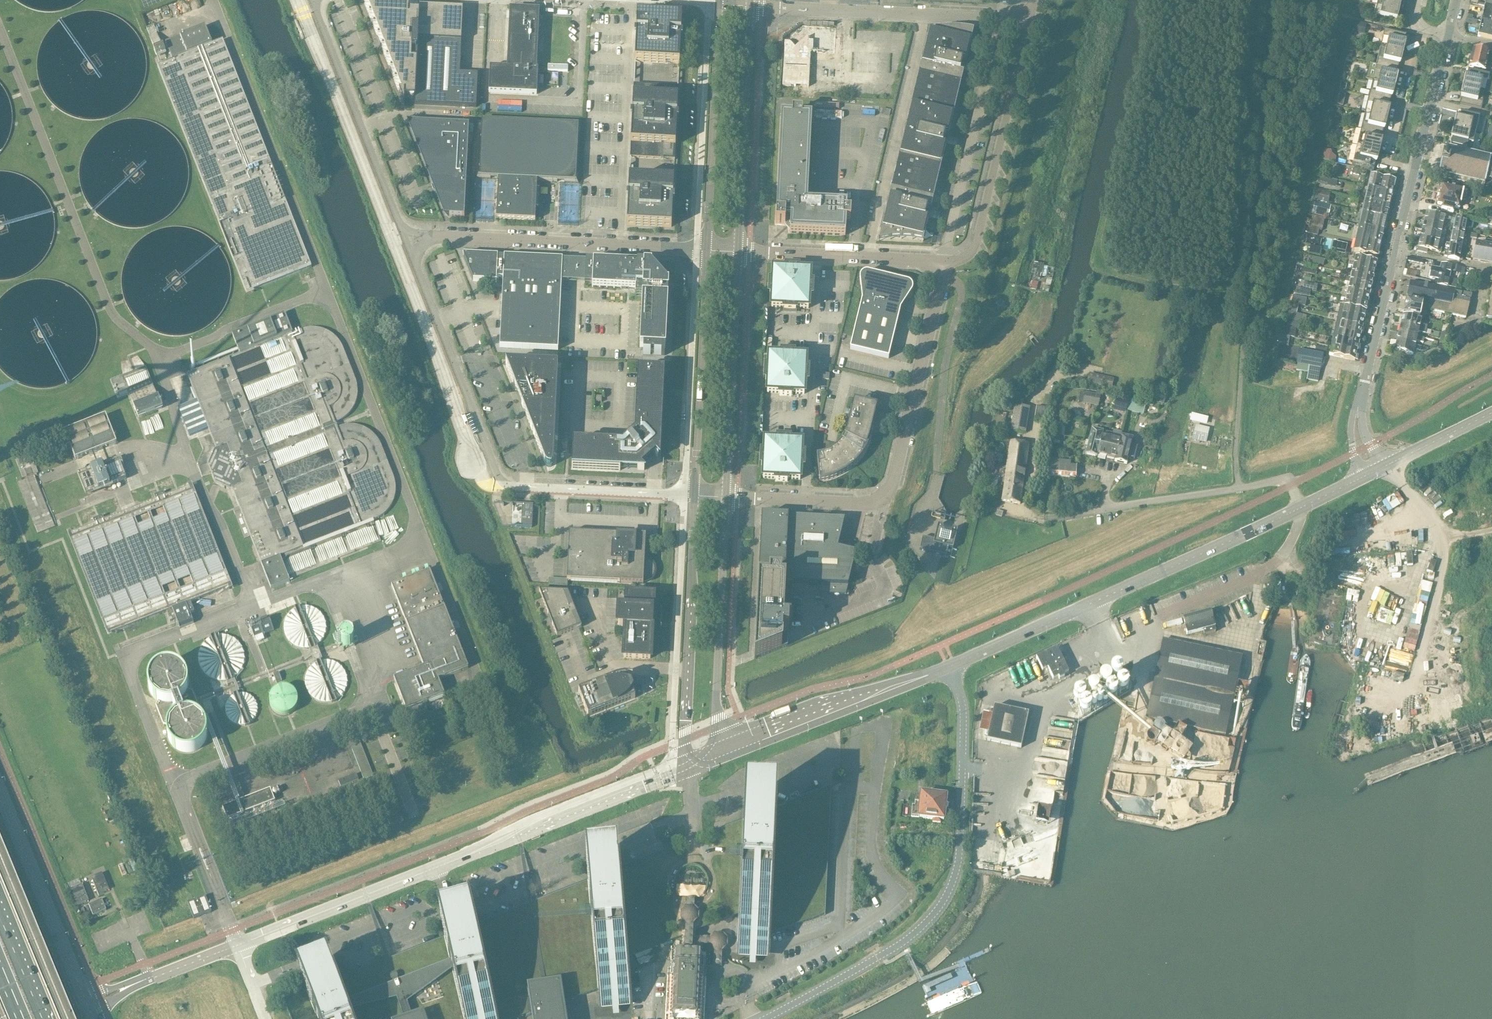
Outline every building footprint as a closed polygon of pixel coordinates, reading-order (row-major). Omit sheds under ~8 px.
[(1376,5),(1400,11),(1402,3),(1400,2),(1400,0),(1377,0),(1376,5)] [(1484,7),(1491,9),(1491,0),(1485,0),(1484,7)] [(399,92),(404,105),(405,99),(410,99),(411,100),(412,101),(413,100),(414,99),(415,99),(414,105),(476,108),(478,74),(460,74),(463,9),(419,7),(419,12),(418,12),(418,11),(417,10),(416,10),(415,11),(414,12),(409,12),(409,6),(365,4),(365,5),(367,5),(371,15),(369,15),(370,16),(372,16),(375,26),(373,26),(374,27),(376,27),(380,37),(378,37),(378,38),(380,38),(384,48),(382,48),(382,49),(384,49),(388,59),(386,59),(387,60),(389,60),(392,70),(391,70),(391,71),(393,71),(397,81),(395,81),(395,82),(397,82),(401,92),(399,92)] [(1400,11),(1376,5),(1374,16),(1395,21),(1396,18),(1398,19),(1400,11)] [(1491,16),(1491,9),(1484,7),(1480,22),(1490,25),(1491,16)] [(511,18),(509,64),(508,68),(490,67),(489,92),(536,95),(538,70),(534,69),(537,19),(526,18),(526,17),(522,17),(522,18),(511,18)] [(634,62),(679,64),(681,20),(637,17),(634,62)] [(1480,22),(1477,37),(1487,39),(1490,25),(1480,22)] [(1365,34),(1367,26),(1356,23),(1354,32),(1365,34)] [(786,25),(784,86),(793,86),(793,90),(800,90),(800,86),(810,86),(811,52),(835,53),(836,41),(838,41),(838,27),(786,25)] [(166,44),(172,60),(158,65),(247,293),(312,268),(223,40),(212,44),(205,27),(180,37),(181,38),(166,44)] [(944,29),(941,29),(937,30),(934,30),(932,31),(929,32),(924,53),(923,54),(922,55),(922,56),(921,58),(921,59),(921,60),(921,62),(921,63),(914,95),(956,105),(963,73),(960,72),(962,62),(966,63),(973,31),(970,30),(966,30),(963,29),(959,29),(955,29),(952,29),(948,29),(944,29)] [(1405,37),(1384,32),(1380,48),(1401,53),(1405,37)] [(157,57),(166,53),(164,46),(154,50),(157,57)] [(1401,53),(1380,48),(1376,65),(1397,70),(1401,53)] [(1485,71),(1489,52),(1473,48),(1468,67),(1485,71)] [(1397,70),(1376,65),(1372,81),(1394,86),(1397,70)] [(1487,82),(1489,76),(1467,71),(1463,88),(1485,93),(1491,94),(1491,93),(1491,83),(1487,82)] [(1394,86),(1372,81),(1368,97),(1390,102),(1394,86)] [(678,87),(633,85),(630,158),(674,160),(678,87)] [(1481,110),(1485,93),(1463,88),(1460,105),(1481,110)] [(948,136),(956,105),(914,95),(906,126),(905,127),(905,128),(904,130),(904,131),(903,132),(903,134),(903,135),(904,137),(896,168),(938,178),(946,147),(942,146),(945,135),(948,136)] [(1390,102),(1368,97),(1364,114),(1386,119),(1390,102)] [(807,203),(808,177),(812,112),(801,111),(801,112),(792,112),(792,116),(781,116),(775,224),(785,224),(785,221),(790,221),(789,233),(845,236),(846,221),(850,221),(851,205),(807,203)] [(1458,112),(1454,129),(1475,134),(1479,117),(1458,112)] [(1386,119),(1364,114),(1360,130),(1382,135),(1386,119)] [(575,183),(577,152),(578,125),(482,120),(479,178),(498,179),(496,219),(535,221),(537,181),(575,183)] [(459,125),(407,122),(407,123),(444,216),(448,217),(448,216),(459,217),(464,217),(468,141),(469,125),(459,125)] [(1473,143),(1475,134),(1454,129),(1450,146),(1477,152),(1479,145),(1473,143)] [(1382,135),(1360,130),(1357,146),(1378,151),(1382,135)] [(1378,151),(1357,146),(1353,163),(1374,168),(1378,151)] [(1438,175),(1484,186),(1485,181),(1491,182),(1491,160),(1490,160),(1490,159),(1444,148),(1438,175)] [(1323,159),(1336,161),(1337,152),(1324,150),(1323,159)] [(919,240),(923,241),(928,220),(925,219),(927,209),(930,210),(938,178),(896,168),(888,200),(888,201),(887,202),(886,203),(886,205),(886,206),(886,207),(886,209),(886,210),(878,242),(882,241),(886,240),(889,240),(893,239),(897,239),(901,239),(904,239),(908,239),(912,239),(915,240),(919,240)] [(1380,190),(1382,178),(1370,175),(1368,188),(1380,190)] [(1392,193),(1395,181),(1382,178),(1380,190),(1392,193)] [(673,183),(629,180),(626,225),(671,227),(673,183)] [(1466,201),(1468,192),(1441,185),(1440,188),(1438,190),(1439,194),(1438,197),(1436,199),(1437,202),(1437,205),(1441,206),(1440,211),(1454,214),(1455,208),(1459,209),(1461,200),(1466,201)] [(1392,193),(1380,190),(1368,188),(1365,201),(1389,206),(1392,193)] [(1329,194),(1320,192),(1314,190),(1311,201),(1335,207),(1336,205),(1327,203),(1329,194)] [(839,202),(851,203),(851,194),(839,193),(839,202)] [(1386,219),(1389,206),(1365,201),(1362,213),(1374,216),(1386,219)] [(1444,221),(1445,217),(1426,212),(1424,221),(1443,226),(1446,227),(1447,222),(1444,221)] [(1371,229),(1374,216),(1362,213),(1359,226),(1371,229)] [(1324,224),(1325,219),(1312,216),(1309,228),(1307,233),(1317,236),(1319,231),(1322,231),(1324,224)] [(1383,232),(1386,219),(1374,216),(1371,229),(1383,232)] [(1473,224),(1471,223),(1469,223),(1469,222),(1455,219),(1453,230),(1464,233),(1466,226),(1472,228),(1473,224)] [(1443,226),(1424,221),(1422,230),(1441,235),(1444,236),(1445,231),(1442,230),(1443,226)] [(1368,241),(1371,229),(1359,226),(1356,238),(1368,241)] [(1380,244),(1383,232),(1371,229),(1368,241),(1380,244)] [(1441,235),(1422,230),(1420,239),(1442,244),(1443,240),(1440,239),(1441,235)] [(1463,239),(1464,233),(1453,230),(1450,243),(1462,245),(1465,246),(1467,240),(1463,239)] [(1365,254),(1368,241),(1356,238),(1353,251),(1365,254)] [(1440,253),(1442,244),(1420,239),(1417,251),(1423,253),(1424,249),(1440,253)] [(1378,257),(1380,244),(1368,241),(1365,254),(1378,257)] [(1483,262),(1491,263),(1491,242),(1487,241),(1486,245),(1485,248),(1483,262)] [(1462,261),(1465,246),(1462,245),(1450,243),(1447,258),(1462,261)] [(1476,243),(1473,261),(1483,262),(1485,248),(1486,245),(1482,244),(1481,244),(1476,243)] [(1305,245),(1303,254),(1309,255),(1309,254),(1323,257),(1324,255),(1326,250),(1305,245)] [(498,257),(463,255),(467,266),(469,270),(473,281),(496,283),(497,279),(503,279),(502,301),(501,318),(500,348),(558,351),(558,348),(561,282),(569,283),(570,261),(562,260),(504,257),(504,258),(498,257)] [(1327,260),(1303,255),(1302,260),(1314,262),(1314,264),(1325,267),(1327,260)] [(1349,262),(1348,265),(1364,268),(1365,260),(1354,258),(1353,263),(1349,262)] [(1376,263),(1365,260),(1364,268),(1374,271),(1376,263)] [(570,261),(569,283),(576,283),(585,283),(592,284),(592,287),(635,290),(635,296),(642,297),(639,347),(643,348),(643,355),(646,355),(650,355),(650,354),(654,354),(654,355),(661,355),(661,356),(664,356),(665,349),(668,297),(667,297),(667,291),(668,291),(668,289),(668,283),(667,283),(651,265),(651,264),(646,264),(643,264),(637,264),(593,261),(593,262),(586,262),(577,261),(570,261)] [(1446,287),(1449,275),(1450,266),(1441,264),(1433,263),(1432,268),(1431,268),(1429,278),(1438,280),(1437,285),(1446,287)] [(1352,268),(1351,274),(1362,276),(1364,268),(1348,265),(1348,267),(1352,268)] [(811,296),(812,285),(809,285),(810,272),(797,271),(797,269),(786,268),(786,271),(773,270),(772,283),(770,283),(769,294),(772,295),(771,307),(784,308),(784,310),(795,311),(796,308),(808,309),(809,296),(811,296)] [(1374,271),(1364,268),(1362,276),(1373,279),(1374,271)] [(865,287),(864,290),(850,350),(888,359),(904,296),(909,297),(911,293),(912,292),(912,291),(912,290),(912,289),(912,288),(912,287),(912,286),(911,285),(911,284),(910,283),(909,283),(908,282),(907,282),(868,273),(867,273),(866,273),(865,273),(864,273),(863,273),(862,274),(861,275),(860,276),(860,277),(859,278),(859,279),(859,280),(860,286),(865,287)] [(1345,278),(1345,281),(1360,285),(1362,276),(1351,274),(1350,279),(1345,278)] [(1373,279),(1362,276),(1360,285),(1371,287),(1373,279)] [(1304,281),(1302,289),(1312,292),(1314,283),(1304,281)] [(1348,284),(1347,290),(1358,293),(1360,285),(1345,281),(1344,283),(1348,284)] [(1452,301),(1454,292),(1454,291),(1410,281),(1407,296),(1428,301),(1451,306),(1452,301)] [(1371,287),(1360,285),(1358,293),(1369,295),(1371,287)] [(1342,295),(1341,298),(1356,301),(1358,293),(1347,290),(1346,296),(1342,295)] [(1461,294),(1454,292),(1452,301),(1469,304),(1469,301),(1470,301),(1471,295),(1461,293),(1461,294)] [(1369,295),(1358,293),(1356,301),(1367,304),(1369,295)] [(1300,299),(1292,297),(1290,304),(1299,306),(1300,299)] [(1345,301),(1344,307),(1354,309),(1356,301),(1341,298),(1341,300),(1345,301)] [(1422,304),(1406,300),(1403,314),(1419,318),(1422,304)] [(1367,304),(1356,301),(1354,309),(1365,312),(1367,304)] [(1466,318),(1469,304),(1452,301),(1451,306),(1428,301),(1427,310),(1466,318)] [(1365,312),(1354,309),(1344,307),(1342,312),(1338,311),(1337,314),(1364,319),(1365,312)] [(1280,335),(1277,358),(1294,360),(1295,344),(1290,344),(1291,336),(1298,337),(1300,313),(1288,312),(1286,335),(1280,335)] [(392,503),(393,501),(394,499),(395,497),(395,495),(395,492),(396,490),(396,488),(395,486),(395,483),(395,481),(394,479),(381,446),(380,444),(379,442),(378,440),(377,439),(376,437),(374,435),(373,434),(371,432),(369,431),(367,430),(365,429),(363,428),(361,427),(359,426),(357,426),(355,425),(353,425),(351,425),(349,425),(346,425),(344,425),(342,420),(343,419),(344,418),(346,417),(348,416),(349,414),(350,412),(352,411),(353,409),(354,407),(355,405),(356,403),(356,401),(357,399),(357,397),(357,395),(358,392),(358,390),(357,388),(357,386),(357,384),(356,382),(356,380),(355,380),(343,349),(342,347),(341,345),(340,343),(339,341),(338,340),(336,338),(334,337),(333,335),(331,334),(329,333),(327,332),(325,331),(323,330),(321,329),(319,329),(317,328),(315,328),(313,328),(311,328),(308,328),(306,329),(304,329),(302,330),(300,330),(293,333),(285,313),(232,334),(240,354),(187,375),(216,450),(214,451),(208,465),(215,484),(230,490),(232,489),(239,508),(233,510),(244,539),(250,536),(271,589),(290,582),(289,581),(291,579),(338,560),(337,559),(381,542),(373,520),(375,520),(377,519),(379,518),(381,517),(382,516),(383,515),(384,514),(386,512),(387,511),(389,509),(390,507),(391,505),(392,503)] [(1364,319),(1337,314),(1337,316),(1341,317),(1340,323),(1362,328),(1364,319)] [(1420,324),(1421,319),(1403,315),(1400,324),(1426,330),(1427,326),(1420,324)] [(1362,328),(1340,323),(1339,328),(1335,327),(1334,330),(1360,336),(1362,328)] [(1425,334),(1426,330),(1400,324),(1398,333),(1417,337),(1418,332),(1425,334)] [(1360,336),(1334,330),(1334,332),(1338,333),(1336,339),(1358,344),(1360,336)] [(1434,341),(1424,339),(1424,338),(1417,337),(1398,333),(1396,341),(1415,346),(1416,342),(1431,345),(1434,341)] [(1358,344),(1336,339),(1335,345),(1331,344),(1331,346),(1357,352),(1358,344)] [(1428,349),(1419,347),(1415,346),(1396,341),(1394,350),(1413,355),(1414,350),(1424,353),(1427,351),(1428,349)] [(1357,352),(1331,346),(1329,355),(1355,361),(1357,352)] [(1297,364),(1296,369),(1308,372),(1307,379),(1317,381),(1322,355),(1304,352),(1300,351),(1297,364)] [(807,382),(808,370),(805,370),(806,358),(793,357),(793,355),(782,354),(781,356),(769,356),(768,368),(766,368),(765,379),(765,380),(768,380),(767,393),(780,393),(780,396),(791,396),(791,394),(804,394),(805,382),(807,382)] [(506,364),(516,390),(545,465),(546,467),(548,468),(550,468),(552,467),(553,465),(553,464),(558,366),(506,363),(506,364)] [(157,397),(146,367),(111,381),(118,400),(130,396),(138,418),(162,409),(158,397),(157,397)] [(655,455),(658,458),(659,434),(661,434),(664,371),(637,370),(634,432),(621,444),(573,442),(572,469),(620,471),(620,469),(644,471),(644,470),(641,467),(655,455)] [(1112,381),(1112,380),(1113,379),(1089,373),(1087,382),(1112,388),(1113,382),(1112,381)] [(1098,406),(1100,396),(1096,396),(1081,393),(1080,401),(1084,402),(1084,403),(1098,406)] [(1113,410),(1126,413),(1129,400),(1116,397),(1113,410)] [(873,418),(874,415),(876,409),(877,407),(854,401),(853,403),(854,403),(853,409),(851,409),(846,430),(845,432),(844,434),(843,436),(842,438),(841,440),(840,442),(838,444),(837,446),(835,447),(833,449),(831,450),(829,451),(827,452),(825,453),(823,454),(821,455),(819,455),(816,455),(819,481),(822,481),(825,480),(828,480),(830,479),(833,478),(836,477),(839,476),(841,474),(844,473),(846,471),(849,470),(851,468),(853,466),(856,464),(858,462),(860,459),(861,457),(863,455),(865,452),(866,449),(867,447),(868,444),(870,441),(870,438),(871,435),(875,418),(873,418)] [(1145,407),(1129,403),(1127,411),(1143,415),(1145,407)] [(1029,408),(1015,406),(1011,431),(1025,433),(1029,408)] [(1047,407),(1037,406),(1035,418),(1045,420),(1047,407)] [(106,416),(65,433),(76,460),(117,444),(106,416)] [(1209,430),(1194,427),(1191,441),(1206,444),(1209,430)] [(1097,456),(1103,432),(1091,429),(1085,455),(1097,457),(1097,456)] [(1115,460),(1120,440),(1121,436),(1121,433),(1113,431),(1112,434),(1106,458),(1115,460)] [(1106,458),(1112,434),(1103,432),(1097,456),(1106,458)] [(1129,452),(1132,439),(1121,436),(1120,440),(1115,460),(1114,462),(1126,465),(1128,455),(1129,452)] [(763,466),(763,478),(775,479),(775,481),(787,482),(787,479),(800,480),(800,467),(803,467),(803,456),(801,456),(802,443),(789,442),(789,440),(777,439),(777,442),(765,441),(764,454),(762,454),(761,465),(763,466)] [(1020,505),(1029,446),(1011,443),(1002,502),(1020,505)] [(23,480),(17,482),(38,534),(55,527),(34,475),(38,473),(29,451),(14,457),(23,480)] [(1048,460),(1046,476),(1076,478),(1076,467),(1068,467),(1069,462),(1048,460)] [(126,480),(120,463),(106,469),(103,463),(91,468),(93,471),(79,477),(86,496),(95,493),(95,494),(114,487),(113,485),(126,480)] [(231,587),(191,486),(165,497),(163,492),(154,496),(156,500),(104,520),(103,516),(93,520),(95,524),(69,534),(108,635),(166,612),(170,622),(176,620),(180,629),(180,628),(193,623),(194,623),(190,614),(194,612),(190,603),(231,587)] [(1383,500),(1388,511),(1401,504),(1396,494),(1383,500)] [(532,528),(533,505),(522,504),(521,527),(532,528)] [(787,646),(789,625),(790,625),(792,584),(820,585),(820,594),(846,596),(856,553),(855,553),(854,556),(837,552),(844,520),(761,516),(754,659),(787,646)] [(919,550),(950,558),(955,559),(957,551),(953,550),(957,530),(952,529),(953,527),(943,524),(943,526),(938,525),(934,540),(922,537),(919,550)] [(654,574),(655,572),(654,569),(653,566),(652,564),(650,562),(647,561),(644,560),(645,536),(569,533),(567,581),(643,584),(643,582),(646,582),(649,581),(651,579),(653,577),(654,574)] [(391,586),(396,601),(397,600),(403,617),(423,668),(409,673),(394,679),(394,680),(397,687),(406,710),(423,704),(425,703),(429,701),(442,696),(444,695),(443,692),(439,682),(459,673),(469,669),(459,645),(458,643),(456,639),(453,631),(450,624),(444,609),(445,609),(430,571),(429,571),(400,583),(399,583),(397,583),(394,585),(391,586)] [(1274,593),(1269,584),(1263,587),(1268,596),(1274,593)] [(539,591),(557,636),(557,637),(581,627),(568,593),(539,591)] [(618,611),(618,622),(618,624),(619,625),(625,626),(624,658),(650,659),(653,597),(627,596),(626,610),(620,609),(618,611)] [(284,625),(284,632),(287,638),(292,643),(298,646),(305,648),(312,647),(318,644),(323,639),(326,633),(327,626),(326,619),(323,613),(318,609),(312,605),(306,604),(299,605),(293,608),(288,613),(285,619),(284,625)] [(1215,632),(1210,612),(1183,620),(1185,629),(1186,634),(1186,635),(1203,631),(1204,635),(1215,632)] [(254,639),(254,638),(273,631),(274,631),(269,618),(249,626),(254,639)] [(233,679),(238,675),(242,670),(244,664),(245,658),(245,652),(242,646),(239,641),(233,637),(227,635),(220,634),(213,636),(207,639),(202,644),(199,651),(198,658),(199,665),(202,671),(206,676),(212,680),(219,681),(226,681),(233,679)] [(1225,736),(1241,657),(1162,640),(1146,718),(1176,725),(1225,736)] [(352,657),(356,655),(358,653),(359,649),(358,646),(355,644),(352,643),(348,643),(346,646),(345,649),(346,653),(348,656),(352,657)] [(1069,672),(1057,648),(1036,658),(1042,671),(1048,669),(1053,680),(1058,677),(1059,680),(1064,677),(1063,675),(1069,672)] [(338,699),(343,694),(347,688),(348,681),(347,674),(344,668),(339,663),(333,660),(326,659),(319,660),(314,663),(309,667),(306,672),(304,678),(304,685),(307,692),(312,697),(318,701),(325,703),(332,702),(338,699)] [(171,664),(165,664),(158,666),(153,670),(150,676),(148,683),(149,689),(152,695),(156,700),(162,703),(164,703),(167,704),(170,704),(173,703),(176,702),(179,701),(181,699),(183,697),(185,695),(186,692),(187,689),(188,686),(188,680),(186,674),(182,669),(177,666),(171,664)] [(1111,702),(1132,689),(1118,668),(1073,697),(1081,709),(1087,706),(1089,710),(1108,698),(1111,702)] [(578,692),(584,705),(588,717),(635,698),(625,673),(578,692)] [(291,715),(295,711),(298,706),(298,701),(297,696),(294,692),(289,689),(284,688),(279,689),(275,692),(271,696),(270,701),(271,707),(274,712),(279,715),(285,716),(291,715)] [(195,715),(197,716),(200,711),(192,692),(187,691),(187,692),(186,694),(185,695),(184,697),(183,698),(181,699),(180,700),(179,701),(177,702),(176,703),(174,703),(172,704),(170,704),(169,704),(167,704),(165,704),(164,704),(162,703),(160,703),(159,702),(156,707),(163,725),(168,727),(169,725),(170,723),(171,722),(172,721),(173,719),(174,718),(176,717),(177,716),(179,715),(180,714),(182,714),(183,713),(185,713),(187,713),(189,713),(190,713),(192,714),(194,714),(195,715)] [(225,709),(226,714),(229,720),(234,723),(239,725),(245,724),(251,722),(255,717),(257,713),(257,708),(256,703),(254,699),(250,695),(245,693),(239,693),(234,694),(229,698),(226,703),(225,709)] [(994,707),(987,741),(1021,748),(1028,714),(994,707)] [(179,752),(185,753),(191,753),(197,751),(203,747),(206,741),(207,735),(207,728),(204,722),(199,718),(197,716),(195,715),(192,714),(189,714),(186,714),(183,714),(180,715),(177,717),(175,718),(173,720),(171,722),(169,725),(168,731),(168,737),(170,743),(174,748),(179,752)] [(351,748),(364,780),(373,776),(361,744),(351,748)] [(775,808),(769,933),(769,934),(824,915),(825,915),(831,786),(830,786),(788,803),(775,808)] [(769,933),(775,808),(776,790),(745,788),(743,820),(739,914),(737,959),(750,959),(749,965),(755,965),(755,960),(768,960),(769,933)] [(243,800),(222,808),(227,820),(275,802),(270,789),(250,797),(243,800)] [(943,820),(946,797),(946,796),(920,794),(919,804),(915,803),(914,807),(912,807),(911,817),(943,820)] [(1036,823),(1049,824),(1051,809),(1038,807),(1036,823)] [(739,914),(743,820),(715,831),(618,869),(626,958),(682,936),(695,931),(739,914)] [(626,958),(618,869),(616,851),(585,854),(588,881),(598,991),(600,1012),(613,1010),(613,1016),(619,1015),(618,1010),(631,1009),(626,958)] [(89,879),(96,895),(109,890),(102,873),(89,879)] [(588,881),(474,926),(496,1018),(513,1018),(514,1018),(533,1012),(530,988),(559,984),(562,1003),(580,997),(598,991),(588,881)] [(86,900),(79,883),(65,889),(72,905),(86,900)] [(194,919),(199,917),(211,912),(205,896),(187,903),(194,919)] [(99,898),(86,904),(90,915),(103,909),(99,898)] [(474,926),(468,904),(438,911),(444,937),(463,1018),(496,1018),(474,926)] [(695,931),(682,936),(681,950),(674,949),(672,978),(675,978),(674,1007),(671,1007),(670,1018),(698,1018),(699,1008),(696,1008),(698,980),(701,980),(702,946),(709,946),(714,951),(714,959),(721,959),(721,952),(722,952),(727,947),(727,939),(722,934),(715,933),(710,938),(697,938),(695,937),(695,931)] [(444,937),(335,980),(351,1018),(412,1018),(422,1016),(423,1018),(463,1018),(444,937)] [(335,980),(326,956),(297,967),(306,991),(317,1018),(351,1018),(335,980)] [(533,1012),(534,1018),(564,1018),(562,1003),(559,984),(530,988),(533,1012)] [(306,991),(284,1000),(284,999),(283,1000),(291,1018),(317,1018),(306,991)]
